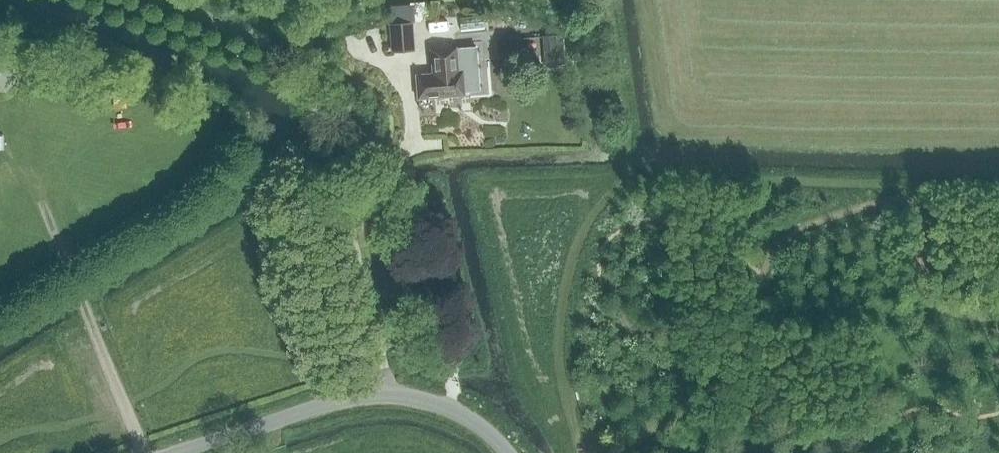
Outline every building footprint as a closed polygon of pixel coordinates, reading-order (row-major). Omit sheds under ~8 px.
[(392,53),(414,51),(412,23),(390,24),(392,53)] [(557,67),(555,35),(541,36),(543,68),(557,67)] [(417,99),(464,95),(462,71),(457,72),(456,48),(436,49),(438,73),(415,75),(417,99)] [(0,55),(0,93),(5,93),(16,82),(16,66),(5,55),(0,55)]
